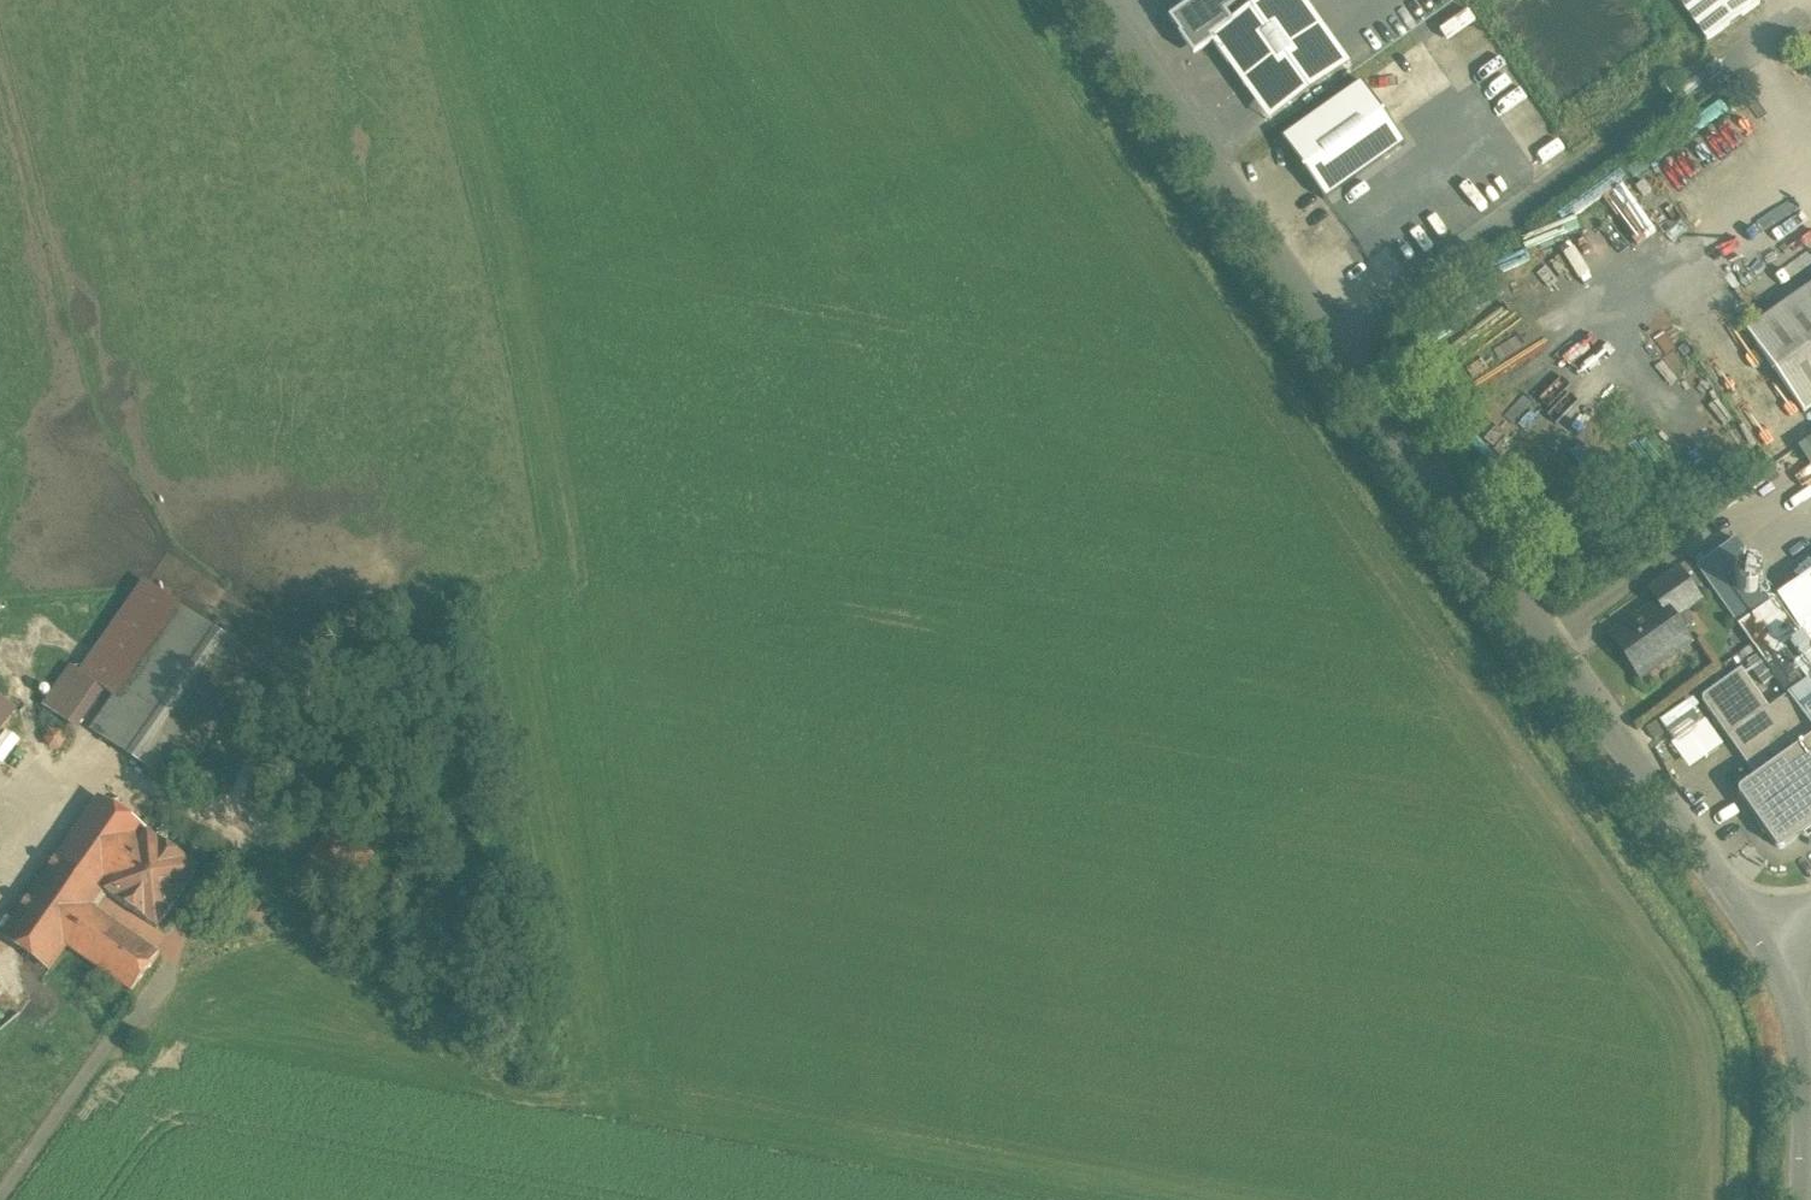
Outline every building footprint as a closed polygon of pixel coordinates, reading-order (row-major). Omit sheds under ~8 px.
[(1233,22),(1226,13),(1237,6),(1233,0),(1195,0),(1168,19),(1179,35),(1178,35),(1194,57),(1212,44),(1208,39),(1233,22)] [(1208,39),(1212,44),(1269,123),(1350,64),(1304,0),(1263,0),(1233,22),(1208,39)] [(1757,0),(1678,0),(1707,42),(1760,5),(1757,0)] [(1804,35),(1792,43),(1810,71),(1810,46),(1804,35)] [(1363,84),(1283,140),(1325,200),(1405,143),(1363,84)] [(1750,333),(1806,412),(1810,408),(1810,289),(1750,333)] [(1802,467),(1810,461),(1810,430),(1787,446),(1802,467)] [(1677,569),(1649,588),(1661,604),(1662,603),(1683,632),(1695,624),(1685,610),(1699,600),(1677,569)] [(1754,572),(1750,571),(1746,571),(1743,573),(1740,576),(1738,579),(1737,583),(1737,587),(1739,591),(1742,594),(1745,596),(1749,597),(1753,596),(1757,595),(1760,592),(1762,588),(1763,584),(1762,580),(1761,577),(1758,574),(1754,572)] [(1739,625),(1760,655),(1776,677),(1789,695),(1810,679),(1810,575),(1739,625)] [(117,696),(179,607),(143,582),(83,669),(73,663),(45,704),(80,728),(107,689),(117,696)] [(1661,604),(1613,638),(1641,677),(1690,642),(1683,632),(1662,603),(1661,604)] [(263,665),(179,607),(117,696),(93,731),(177,789),(263,665)] [(1760,655),(1748,663),(1764,686),(1776,677),(1760,655)] [(1770,708),(1742,670),(1704,697),(1703,700),(1703,702),(1757,778),(1740,789),(1739,793),(1740,795),(1777,848),(1778,849),(1781,850),(1784,849),(1810,830),(1810,727),(1789,695),(1770,708)] [(1789,695),(1810,727),(1810,679),(1789,695)] [(0,696),(0,734),(18,710),(0,696)] [(99,800),(4,937),(51,970),(67,946),(134,993),(160,955),(97,911),(109,895),(106,893),(148,834),(99,800)] [(148,834),(106,893),(109,895),(158,929),(199,870),(148,834)]
